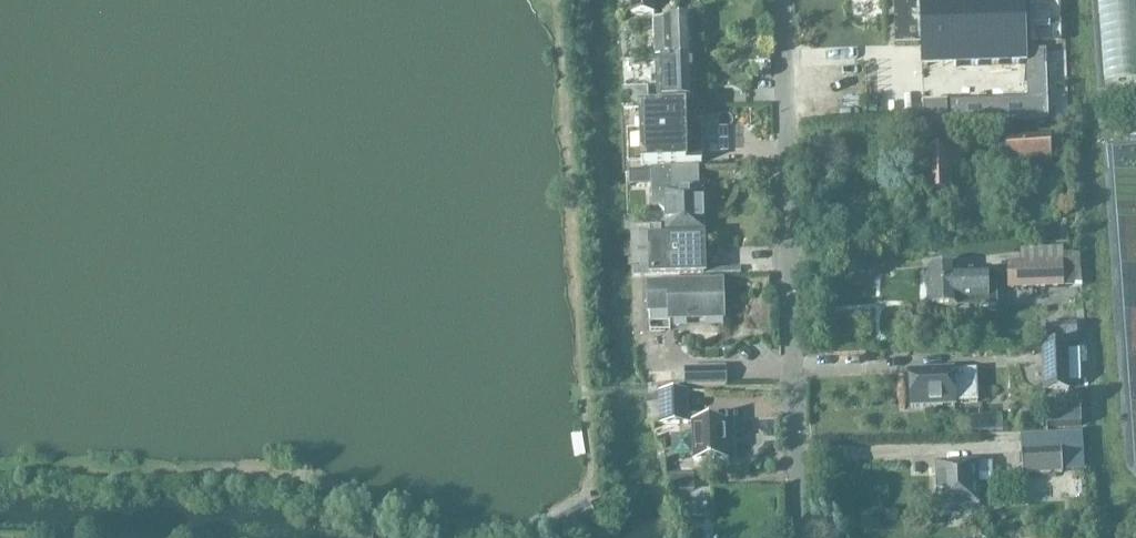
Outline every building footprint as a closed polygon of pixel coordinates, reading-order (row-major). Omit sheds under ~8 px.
[(654,14),(654,0),(619,0),(620,15),(654,14)] [(895,45),(922,44),(922,66),(924,103),(922,103),(923,124),(924,124),(949,123),(1048,120),(1048,119),(1069,118),(1063,0),(1031,0),(1033,63),(1027,63),(1025,0),(894,0),(895,45)] [(654,20),(655,60),(693,59),(692,18),(654,20)] [(693,59),(655,60),(656,100),(695,99),(693,59)] [(882,80),(911,79),(911,67),(881,68),(882,80)] [(623,104),(648,103),(647,87),(622,88),(623,104)] [(641,165),(701,163),(701,127),(685,127),(685,108),(640,110),(641,165)] [(1050,160),(1049,135),(1004,137),(1006,162),(1050,160)] [(951,165),(960,165),(959,152),(925,152),(927,193),(952,192),(951,165)] [(698,186),(697,169),(652,171),(653,207),(660,207),(667,213),(667,233),(703,232),(702,191),(662,193),(662,188),(698,186)] [(633,277),(704,275),(704,239),(661,240),(661,227),(631,228),(633,277)] [(1023,262),(1007,263),(1008,289),(1065,287),(1065,286),(1080,285),(1079,254),(1064,255),(1064,248),(1023,250),(1023,262)] [(956,268),(929,269),(931,308),(957,307),(957,300),(980,299),(980,306),(997,305),(996,287),(988,287),(987,276),(956,277),(956,268)] [(723,281),(668,283),(646,284),(647,313),(669,313),(669,320),(724,318),(723,281)] [(1067,346),(1042,347),(1044,391),(1068,390),(1067,346)] [(685,369),(685,371),(686,387),(726,386),(725,367),(685,369)] [(953,369),(909,371),(911,407),(955,405),(954,404),(977,403),(976,370),(953,371),(953,369)] [(688,402),(689,402),(689,390),(662,391),(662,405),(660,405),(661,427),(689,425),(688,402)] [(708,460),(728,459),(726,422),(707,423),(707,416),(692,417),(694,461),(708,460)] [(1091,448),(1064,450),(1063,436),(1021,439),(1022,452),(1023,474),(1093,471),(1091,448)] [(992,463),(936,465),(938,508),(979,506),(978,484),(992,483),(992,463)] [(682,519),(682,537),(702,537),(702,519),(682,519)]
